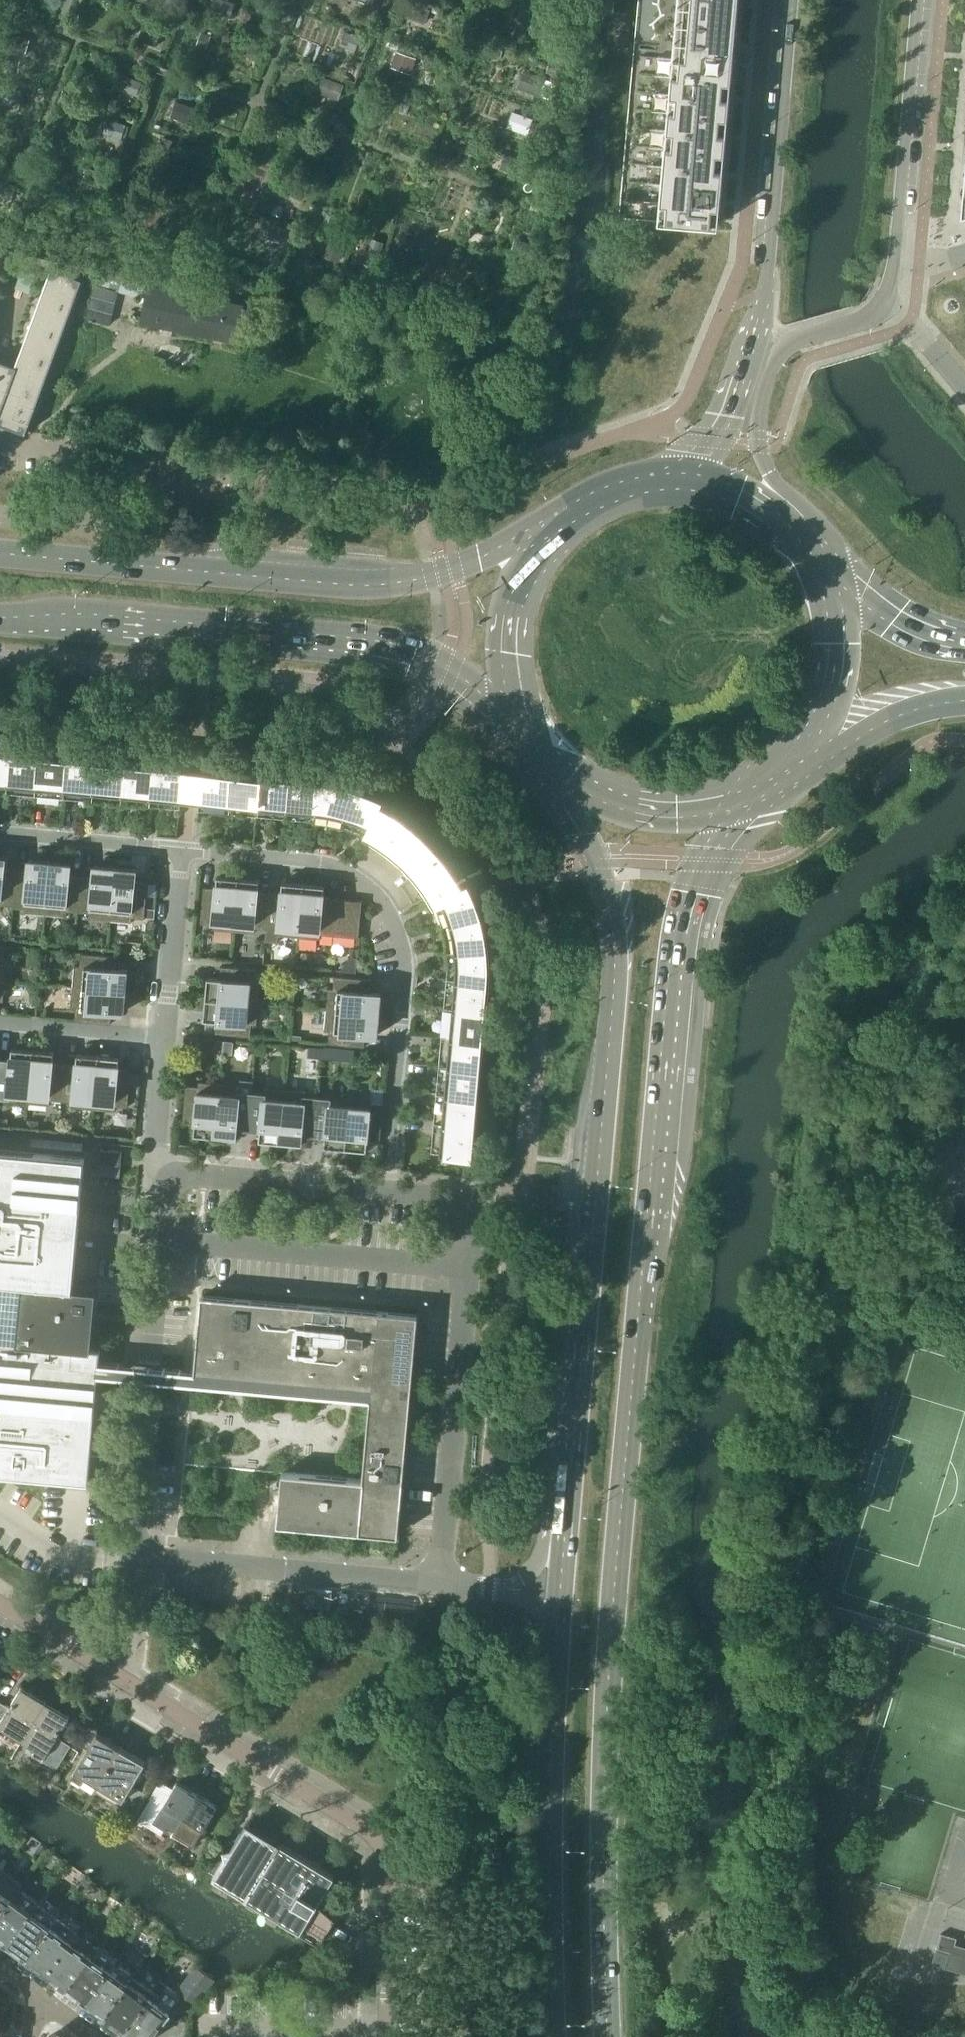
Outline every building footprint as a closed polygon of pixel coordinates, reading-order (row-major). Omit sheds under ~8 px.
[(210,9),(228,16),(233,3),(224,0),(213,0),(210,9)] [(629,106),(629,107),(628,124),(627,124),(627,125),(628,125),(626,142),(626,143),(625,160),(624,160),(625,161),(623,177),(622,178),(623,178),(622,195),(621,195),(621,196),(620,215),(619,215),(619,216),(620,216),(620,215),(632,216),(632,217),(633,217),(633,216),(646,218),(647,218),(659,219),(660,220),(660,218),(661,218),(667,219),(667,220),(674,221),(674,220),(679,220),(679,221),(687,222),(687,221),(692,221),(692,222),(696,223),(696,222),(700,222),(700,223),(711,224),(711,223),(718,223),(719,206),(720,205),(727,133),(726,132),(727,116),(728,116),(730,97),(729,96),(730,80),(732,80),(733,61),(732,61),(732,60),(729,60),(731,44),(733,44),(734,44),(735,44),(735,43),(734,43),(735,26),(736,26),(738,8),(738,7),(737,7),(737,0),(639,0),(637,16),(637,17),(636,34),(635,34),(635,35),(636,35),(634,52),(634,53),(633,70),(632,70),(632,71),(633,71),(631,88),(630,88),(630,89),(631,89),(629,106)] [(410,4),(405,15),(409,16),(408,17),(424,22),(428,10),(413,4),(413,5),(410,4)] [(530,32),(553,38),(556,25),(534,19),(530,32)] [(139,39),(154,45),(159,32),(144,26),(139,39)] [(196,45),(206,48),(210,35),(201,32),(196,45)] [(340,44),(355,50),(359,38),(344,32),(340,44)] [(28,40),(6,34),(2,47),(24,54),(28,40)] [(415,59),(397,52),(393,63),(411,70),(415,59)] [(120,72),(114,87),(136,95),(141,81),(120,72)] [(527,74),(522,87),(540,93),(545,81),(527,74)] [(320,76),(315,90),(337,98),(343,84),(320,76)] [(1,87),(0,92),(0,101),(17,105),(20,91),(1,87)] [(171,116),(192,123),(197,110),(176,102),(171,116)] [(376,107),(372,120),(381,123),(385,110),(376,107)] [(508,126),(526,133),(531,119),(512,112),(508,126)] [(109,120),(105,133),(120,138),(124,125),(109,120)] [(500,167),(512,172),(516,159),(505,155),(500,167)] [(283,191),(301,198),(306,186),(288,178),(283,191)] [(12,201),(17,185),(0,180),(0,197),(12,201)] [(263,236),(285,244),(290,231),(268,223),(263,236)] [(333,233),(326,255),(339,259),(346,238),(333,233)] [(369,239),(361,261),(374,266),(382,244),(369,239)] [(512,253),(528,257),(532,244),(516,240),(512,253)] [(398,250),(390,272),(402,277),(410,254),(398,250)] [(426,285),(439,289),(446,268),(434,263),(426,285)] [(25,433),(82,279),(51,267),(50,269),(15,366),(0,360),(0,423),(25,433)] [(121,289),(143,296),(146,282),(105,272),(103,281),(102,280),(101,282),(103,282),(102,284),(119,289),(121,289)] [(460,283),(455,296),(468,300),(472,287),(460,283)] [(141,322),(142,323),(143,320),(167,325),(216,335),(218,336),(222,336),(256,344),(256,347),(257,347),(261,327),(265,309),(264,309),(263,311),(246,308),(246,306),(243,305),(243,307),(207,300),(208,298),(205,297),(205,299),(154,288),(154,286),(149,284),(146,296),(142,317),(141,322)] [(95,285),(86,318),(87,319),(110,324),(118,290),(95,285)] [(373,432),(363,428),(351,457),(361,461),(373,432)] [(7,788),(10,752),(0,751),(0,788),(7,788)] [(7,788),(36,791),(39,755),(10,752),(7,788)] [(36,791),(64,794),(68,757),(39,755),(36,791)] [(64,794),(93,796),(96,760),(68,757),(64,794)] [(93,796),(122,799),(125,763),(96,760),(93,796)] [(122,799),(150,801),(154,765),(125,763),(122,799)] [(187,805),(199,806),(202,770),(190,769),(154,765),(150,801),(187,805)] [(202,770),(199,806),(230,809),(233,773),(202,770)] [(230,809),(259,811),(262,775),(233,773),(230,809)] [(259,811),(287,814),(290,778),(262,775),(259,811)] [(287,814),(315,816),(319,781),(312,780),(290,778),(287,814)] [(336,820),(342,821),(352,788),(322,782),(319,781),(315,816),(322,817),(329,818),(336,820)] [(361,828),(365,830),(380,797),(352,788),(342,821),(351,824),(356,826),(361,828)] [(435,898),(436,899),(468,883),(468,882),(464,875),(460,867),(458,863),(453,857),(449,851),(444,845),(439,839),(433,833),(428,828),(422,823),(416,818),(410,813),(403,809),(397,805),(390,801),(383,798),(380,797),(365,830),(369,832),(386,842),(403,855),(418,872),(419,872),(420,873),(423,871),(432,884),(433,883),(440,896),(435,898)] [(13,906),(16,870),(4,869),(6,857),(0,856),(0,909),(1,910),(1,905),(13,906)] [(24,912),(45,914),(50,861),(29,859),(27,871),(16,870),(13,906),(24,907),(24,912)] [(67,911),(78,912),(81,876),(70,874),(71,863),(50,861),(45,914),(66,916),(67,911)] [(89,918),(110,920),(115,867),(94,865),(93,877),(81,876),(78,912),(89,913),(89,918)] [(115,867),(110,920),(131,922),(132,917),(144,918),(148,882),(135,881),(136,869),(115,867)] [(212,929),(233,931),(238,878),(217,876),(216,888),(203,887),(200,923),(212,924),(212,929)] [(255,928),(266,929),(270,892),(258,891),(259,880),(238,878),(233,931),(254,933),(255,928)] [(277,935),(298,937),(303,884),(282,882),(281,893),(270,892),(266,929),(278,930),(277,935)] [(444,919),(446,925),(480,915),(478,906),(475,898),(472,890),(468,883),(436,899),(440,907),(441,912),(444,919)] [(303,884),(298,937),(319,939),(320,934),(359,938),(359,937),(360,923),(362,901),(334,898),(323,897),(324,885),(303,884)] [(450,944),(450,951),(487,948),(486,943),(486,939),(484,931),(483,924),(480,915),(446,925),(446,926),(448,933),(448,937),(450,944)] [(451,974),(450,978),(487,982),(487,974),(487,966),(487,959),(487,951),(487,948),(450,951),(451,957),(451,961),(451,968),(451,974)] [(74,965),(72,986),(126,991),(127,978),(127,970),(115,969),(117,956),(80,953),(79,965),(74,965)] [(343,971),(355,972),(356,972),(357,959),(356,959),(351,956),(343,971)] [(207,977),(205,998),(258,1003),(260,982),(255,981),(256,969),(220,966),(219,978),(207,977)] [(328,988),(326,1009),(379,1014),(381,993),(369,991),(370,979),(334,976),(333,988),(328,988)] [(450,978),(448,1007),(484,1010),(487,982),(450,978)] [(126,991),(72,986),(71,1007),(75,1008),(74,1020),(111,1023),(112,1011),(124,1012),(126,991)] [(258,1003),(205,998),(203,1019),(215,1020),(214,1033),(250,1036),(251,1024),(256,1024),(258,1003)] [(448,1007),(445,1036),(482,1039),(484,1010),(448,1007)] [(379,1014),(326,1009),(324,1030),(329,1031),(328,1043),(364,1046),(365,1034),(377,1035),(379,1014)] [(445,1036),(443,1064),(479,1068),(482,1039),(445,1036)] [(256,1043),(256,1054),(266,1054),(267,1044),(256,1043)] [(308,1057),(334,1059),(335,1048),(308,1046),(308,1057)] [(28,1102),(33,1050),(12,1048),(10,1059),(0,1059),(0,1095),(7,1096),(7,1101),(28,1102)] [(50,1100),(61,1101),(64,1064),(53,1063),(54,1051),(33,1050),(28,1102),(49,1104),(50,1100)] [(72,1106),(93,1108),(98,1056),(77,1054),(76,1065),(64,1064),(61,1101),(73,1102),(72,1106)] [(98,1056),(93,1108),(114,1110),(115,1105),(127,1107),(130,1070),(118,1069),(119,1057),(98,1056)] [(443,1064),(440,1093),(476,1096),(479,1068),(443,1064)] [(219,1083),(215,1136),(236,1138),(237,1126),(249,1127),(252,1091),(253,1078),(239,1077),(238,1085),(219,1083)] [(193,1134),(215,1136),(219,1083),(198,1081),(198,1086),(185,1085),(182,1121),(194,1122),(193,1134)] [(259,1140),(280,1142),(285,1089),(264,1087),(263,1092),(252,1091),(249,1127),(260,1128),(259,1140)] [(302,1132),(314,1133),(317,1097),(305,1096),(306,1091),(285,1089),(280,1142),(301,1144),(302,1132)] [(324,1146),(345,1148),(350,1095),(329,1093),(328,1098),(317,1097),(314,1133),(325,1134),(324,1146)] [(440,1093),(438,1122),(474,1125),(476,1096),(440,1093)] [(350,1095),(345,1148),(366,1150),(367,1138),(380,1139),(383,1103),(371,1102),(371,1097),(350,1095)] [(28,1119),(27,1128),(39,1129),(40,1119),(28,1119)] [(474,1125),(438,1122),(435,1151),(471,1155),(474,1125)] [(100,1148),(99,1161),(97,1174),(119,1176),(122,1150),(100,1148)] [(39,1478),(87,1482),(89,1460),(97,1374),(97,1372),(98,1363),(98,1362),(98,1361),(99,1349),(91,1348),(97,1288),(72,1286),(72,1285),(73,1271),(74,1269),(75,1257),(75,1255),(77,1239),(77,1229),(84,1157),(0,1149),(0,1474),(39,1478)] [(97,1372),(97,1374),(147,1378),(193,1383),(370,1399),(369,1400),(362,1479),(282,1472),(281,1472),(280,1485),(277,1519),(277,1523),(278,1523),(359,1531),(369,1532),(397,1535),(418,1314),(417,1314),(201,1294),(194,1370),(148,1366),(98,1362),(98,1363),(97,1372)] [(22,1740),(46,1701),(22,1686),(21,1687),(20,1687),(11,1702),(12,1702),(11,1704),(13,1704),(11,1708),(0,1701),(0,1734),(5,1737),(8,1731),(22,1740)] [(46,1701),(22,1740),(35,1748),(32,1753),(56,1768),(70,1744),(55,1735),(57,1731),(58,1732),(59,1731),(60,1731),(69,1716),(68,1716),(69,1715),(46,1701)] [(84,1775),(99,1784),(121,1747),(97,1732),(88,1746),(70,1775),(80,1781),(84,1775)] [(121,1747),(99,1784),(123,1798),(126,1793),(130,1795),(127,1801),(135,1806),(144,1791),(132,1784),(136,1776),(145,1761),(121,1747)] [(143,1811),(137,1819),(138,1819),(139,1817),(150,1824),(149,1826),(151,1824),(161,1831),(160,1833),(161,1833),(165,1827),(173,1832),(197,1793),(188,1788),(176,1781),(172,1788),(162,1781),(159,1785),(157,1784),(149,1797),(151,1797),(143,1811)] [(197,1793),(173,1832),(193,1844),(217,1806),(197,1793)] [(246,1821),(231,1846),(224,1847),(223,1847),(225,1856),(212,1876),(301,1930),(302,1929),(321,1940),(332,1920),(314,1909),(334,1875),(280,1842),(278,1841),(276,1833),(269,1835),(246,1821)] [(16,1888),(0,1876),(0,1910),(16,1888)] [(6,1943),(36,1903),(16,1888),(0,1910),(0,1939),(6,1943)] [(25,1956),(25,1957),(55,1916),(36,1903),(6,1943),(13,1948),(13,1947),(25,1956)] [(33,1962),(45,1970),(74,1930),(55,1916),(25,1957),(32,1962),(33,1962)] [(74,1930),(45,1970),(58,1980),(57,1981),(65,1987),(66,1986),(66,1987),(96,1946),(74,1930)] [(955,1942),(957,1934),(941,1930),(934,1963),(964,1970),(964,1944),(955,1942)] [(84,2000),(113,1961),(117,1956),(98,1942),(96,1946),(66,1987),(78,1995),(84,2000)] [(92,2005),(103,2014),(132,1975),(113,1961),(84,2000),(91,2005),(92,2005)] [(213,1978),(195,1965),(178,1989),(196,2002),(213,1978)] [(112,2020),(124,2029),(152,1990),(140,1982),(140,1981),(132,1975),(103,2014),(111,2020),(112,2020)] [(124,2029),(132,2035),(135,2036),(150,2036),(168,2012),(168,2013),(170,2011),(169,2010),(180,1996),(159,1981),(152,1990),(124,2029)]
